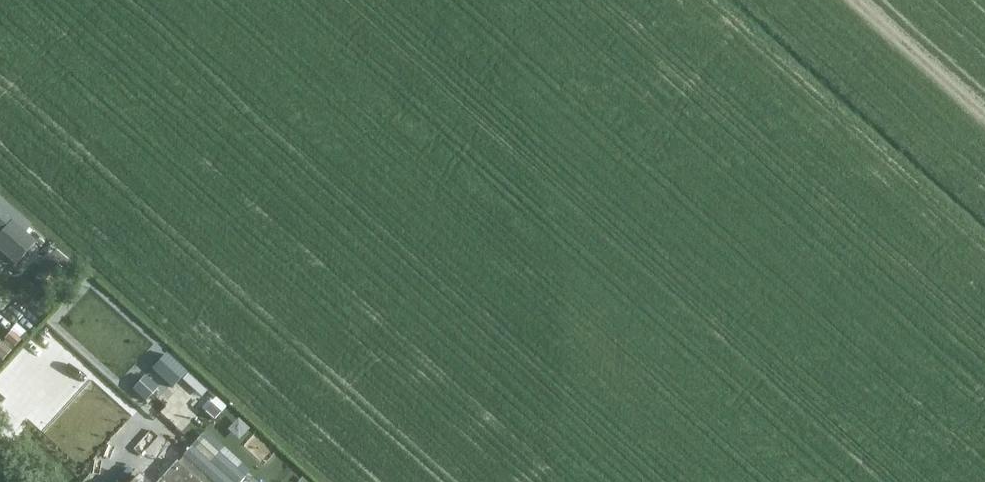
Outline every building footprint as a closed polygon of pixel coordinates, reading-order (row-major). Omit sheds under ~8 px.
[(17,269),(37,245),(12,224),(0,238),(0,254),(17,269)] [(36,280),(52,293),(66,276),(50,263),(36,280)] [(19,340),(25,333),(16,325),(9,332),(19,340)] [(17,346),(20,342),(10,333),(7,337),(17,346)] [(11,352),(16,346),(7,338),(2,344),(11,352)] [(11,353),(0,343),(0,361),(2,362),(11,353)] [(169,386),(183,372),(166,356),(153,371),(169,386)] [(131,393),(144,404),(157,390),(144,379),(131,393)] [(196,396),(202,389),(193,381),(187,388),(196,396)] [(213,423),(225,409),(215,400),(203,413),(213,423)] [(271,453),(276,445),(259,432),(253,440),(271,453)] [(200,437),(182,456),(210,481),(242,481),(245,478),(200,437)] [(181,455),(172,447),(150,471),(152,472),(143,481),(137,477),(132,481),(157,481),(181,455)] [(186,472),(182,468),(182,467),(177,462),(182,456),(181,455),(157,481),(197,481),(186,472)]
